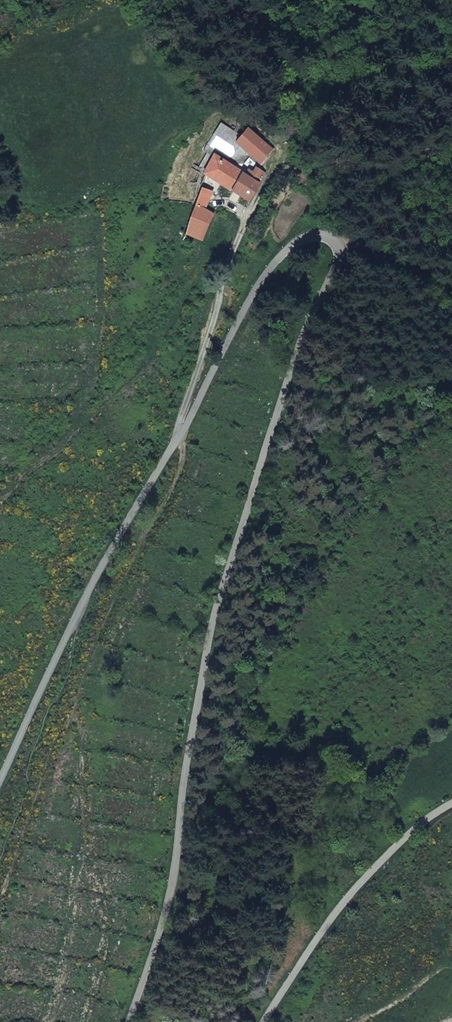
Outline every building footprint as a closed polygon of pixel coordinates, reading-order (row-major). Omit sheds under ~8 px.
[(235,142),(260,165),(274,150),(249,127),(235,142)] [(243,172),(215,154),(204,174),(230,191),(243,172)] [(243,172),(260,183),(265,172),(256,167),(253,171),(247,168),(243,172)] [(243,172),(230,191),(249,203),(260,183),(243,172)] [(206,209),(213,191),(203,187),(196,205),(206,209)] [(196,205),(185,234),(195,239),(202,242),(214,213),(206,209),(196,205)]
